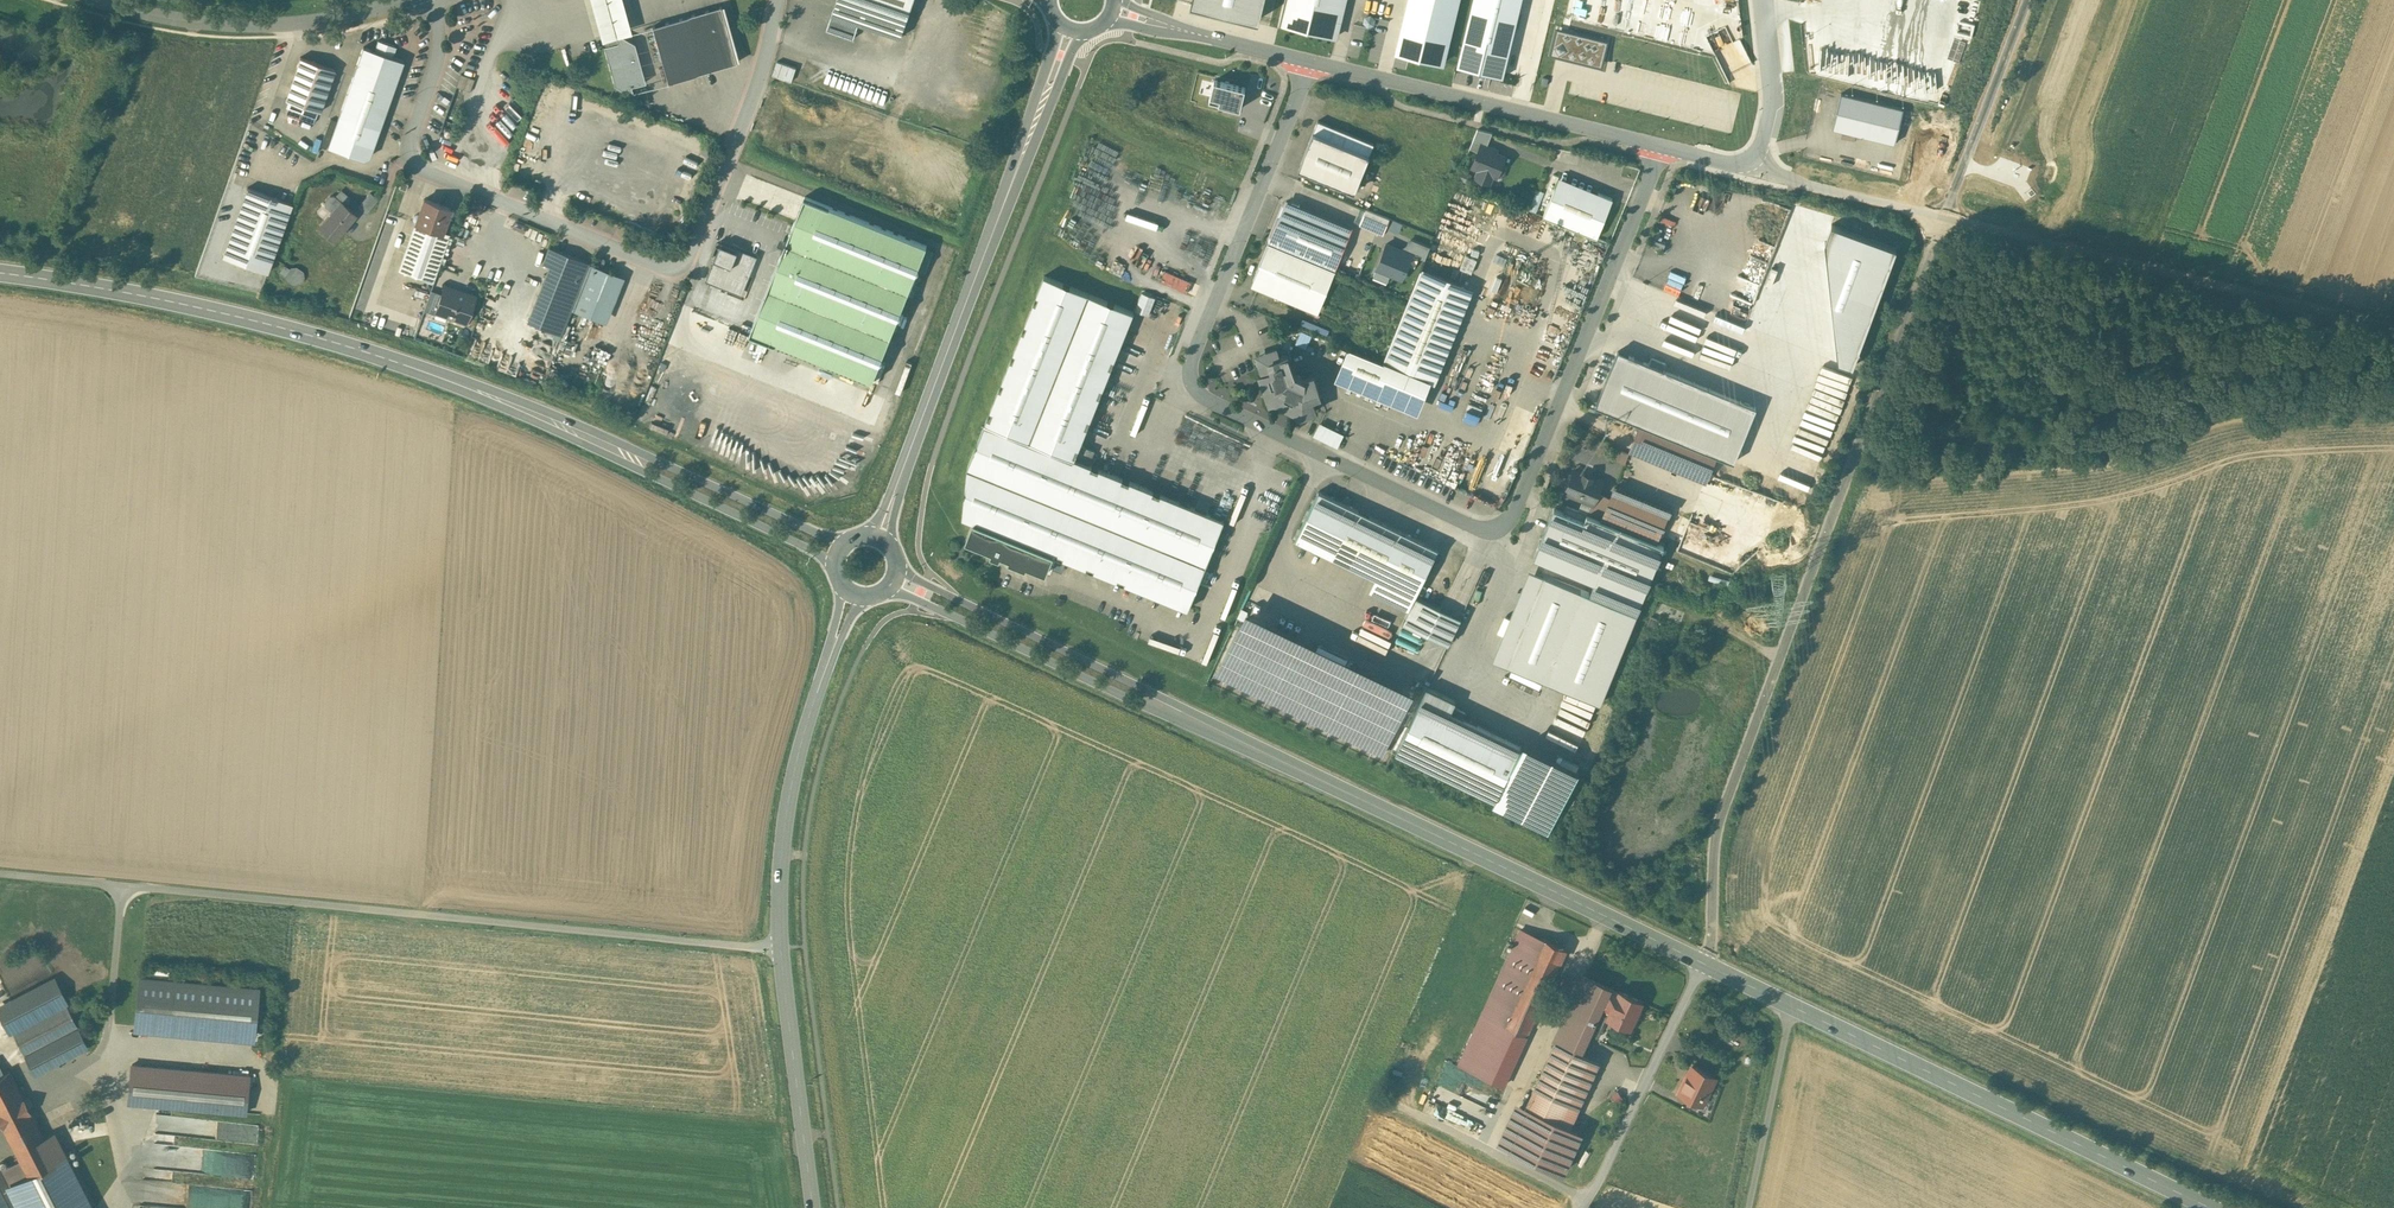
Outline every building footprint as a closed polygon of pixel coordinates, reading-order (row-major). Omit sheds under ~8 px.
[(596,21),(602,39),(620,34),(631,31),(626,12),(622,0),(591,0),(596,21)] [(832,13),(859,22),(901,36),(913,0),(836,0),(832,13)] [(1192,1),(1259,17),(1263,0),(1192,0),(1192,1)] [(1279,22),(1337,36),(1345,0),(1285,0),(1279,22)] [(1393,0),(1381,0),(1378,10),(1390,12),(1393,0)] [(1396,49),(1445,62),(1460,0),(1408,0),(1396,49)] [(1456,65),(1503,77),(1522,0),(1473,0),(1456,65)] [(722,5),(652,25),(667,81),(738,61),(722,5)] [(859,22),(832,13),(826,29),(853,38),(859,22)] [(1608,39),(1556,27),(1550,54),(1602,66),(1608,39)] [(634,42),(620,34),(616,35),(618,41),(603,45),(614,84),(628,92),(632,91),(631,84),(645,80),(634,42)] [(396,46),(378,39),(375,46),(376,46),(375,50),(392,56),(396,46)] [(363,46),(338,114),(368,124),(380,91),(391,95),(403,60),(392,56),(375,50),(363,46)] [(300,56),(285,98),(320,110),(335,69),(300,56)] [(803,69),(777,60),(773,74),(798,83),(803,69)] [(474,78),(461,73),(456,85),(469,90),(474,78)] [(1246,87),(1214,79),(1209,100),(1241,108),(1246,87)] [(642,102),(651,97),(646,87),(636,91),(642,102)] [(368,124),(338,114),(332,132),(373,146),(391,95),(380,91),(368,124)] [(1900,109),(1840,95),(1832,128),(1892,142),(1900,109)] [(301,111),(288,106),(285,113),(299,118),(301,111)] [(1374,143),(1318,120),(1313,131),(1369,154),(1374,143)] [(1492,132),(1477,129),(1470,148),(1479,152),(1484,154),(1487,146),(1492,132)] [(1369,154),(1313,131),(1299,167),(1355,190),(1369,154)] [(1487,146),(1484,154),(1479,152),(1473,166),(1479,169),(1476,177),(1489,182),(1492,174),(1496,176),(1504,156),(1494,152),(1495,150),(1487,146)] [(1558,180),(1543,216),(1597,238),(1613,198),(1598,192),(1597,196),(1558,180)] [(292,203),(247,187),(222,255),(267,271),(292,203)] [(370,193),(359,206),(366,212),(377,199),(370,193)] [(334,195),(330,196),(325,202),(325,206),(332,212),(341,201),(334,195)] [(927,245),(805,196),(794,222),(787,239),(786,240),(786,241),(784,247),(782,248),(783,249),(750,332),(872,381),(927,245)] [(451,207),(424,198),(418,213),(416,213),(414,214),(413,217),(414,220),(416,221),(415,222),(423,224),(442,231),(451,207)] [(1286,198),(1268,241),(1336,268),(1353,225),(1286,198)] [(332,212),(319,226),(334,238),(355,214),(341,201),(332,212)] [(1357,220),(1388,230),(1389,226),(1401,231),(1405,219),(1362,205),(1357,220)] [(423,224),(415,222),(399,267),(433,279),(450,234),(442,231),(423,224)] [(1896,247),(1831,223),(1825,241),(1838,360),(1852,365),(1896,247)] [(1666,243),(1652,237),(1650,242),(1664,249),(1666,243)] [(755,258),(757,254),(719,239),(712,257),(715,258),(707,279),(723,285),(722,287),(744,296),(758,259),(755,258)] [(1336,268),(1268,241),(1251,284),(1319,311),(1336,268)] [(1412,252),(1387,242),(1377,267),(1402,277),(1412,252)] [(589,263),(549,247),(543,261),(550,264),(583,277),(589,263)] [(280,271),(299,284),(307,272),(288,259),(280,271)] [(617,274),(589,263),(583,277),(571,307),(599,318),(617,274)] [(583,277),(550,264),(528,319),(561,332),(571,307),(583,277)] [(1474,290),(1421,269),(1384,362),(1348,348),(1334,381),(1418,415),(1431,383),(1436,385),(1474,290)] [(1044,275),(967,467),(962,516),(974,521),(1053,553),(1188,607),(1224,518),(1089,464),(1074,458),(1080,444),(1133,311),(1044,275)] [(475,296),(444,284),(441,292),(435,309),(436,309),(466,320),(475,296)] [(441,292),(430,288),(423,308),(434,312),(436,309),(435,309),(441,292)] [(1294,374),(1287,353),(1280,356),(1277,348),(1258,355),(1264,373),(1260,375),(1269,403),(1274,401),(1297,412),(1298,417),(1316,410),(1312,397),(1320,394),(1314,375),(1304,378),(1294,374)] [(1756,406),(1648,362),(1648,363),(1617,351),(1595,405),(1600,407),(1718,455),(1734,461),(1756,406)] [(1316,435),(1342,444),(1347,430),(1321,421),(1316,435)] [(1631,451),(1709,481),(1719,456),(1641,426),(1631,451)] [(1094,450),(1080,444),(1074,458),(1089,464),(1094,450)] [(1569,464),(1562,462),(1559,468),(1566,471),(1569,464)] [(1575,469),(1565,492),(1592,502),(1587,513),(1601,519),(1610,498),(1597,493),(1602,480),(1575,469)] [(1670,508),(1615,486),(1610,498),(1601,519),(1657,542),(1670,508)] [(1440,551),(1320,494),(1297,542),(1376,580),(1416,600),(1440,551)] [(1554,507),(1534,557),(1594,581),(1589,593),(1637,612),(1664,545),(1657,542),(1601,519),(1587,513),(1584,520),(1554,507)] [(1053,553),(974,521),(966,539),(993,550),(993,552),(994,554),(995,555),(997,555),(999,555),(1000,553),(1010,557),(1009,559),(1026,566),(1027,564),(1045,571),(1053,553)] [(1600,705),(1637,612),(1589,593),(1531,571),(1495,664),(1600,705)] [(1410,612),(1416,600),(1376,580),(1370,592),(1410,612)] [(1461,622),(1416,600),(1410,612),(1404,625),(1449,647),(1461,622)] [(1414,689),(1246,609),(1244,613),(1246,614),(1239,630),(1237,629),(1215,675),(1382,754),(1414,689)] [(1466,713),(1453,707),(1456,701),(1426,687),(1395,752),(1495,799),(1521,747),(1463,718),(1466,713)] [(1580,776),(1521,747),(1495,799),(1491,808),(1549,837),(1580,776)] [(1520,930),(1458,1066),(1502,1086),(1565,949),(1526,932),(1520,930)] [(260,985),(138,973),(132,1028),(255,1040),(260,985)] [(0,1003),(0,1014),(9,1033),(13,1031),(67,1003),(69,1002),(55,975),(0,1003)] [(1619,993),(1583,976),(1560,1024),(1587,1036),(1602,1006),(1611,1010),(1619,993)] [(1641,1001),(1620,991),(1619,993),(1611,1010),(1607,1017),(1608,1017),(1629,1027),(1641,1001)] [(67,1003),(13,1031),(24,1053),(78,1025),(67,1003)] [(1602,1006),(1587,1036),(1588,1037),(1589,1035),(1596,1038),(1599,1037),(1608,1017),(1607,1017),(1611,1010),(1602,1006)] [(1729,1022),(1723,1031),(1737,1039),(1742,1031),(1729,1022)] [(78,1025),(24,1053),(36,1075),(89,1047),(78,1025)] [(1556,1042),(1526,1107),(1559,1123),(1589,1057),(1556,1042)] [(250,1074),(131,1062),(127,1100),(246,1112),(250,1074)] [(1692,1066),(1685,1080),(1683,1079),(1677,1091),(1687,1096),(1687,1097),(1689,1097),(1702,1104),(1715,1077),(1692,1066)] [(9,1069),(0,1074),(0,1121),(2,1125),(3,1125),(26,1174),(55,1159),(30,1111),(31,1111),(24,1097),(23,1097),(9,1069)] [(1559,1123),(1526,1107),(1508,1146),(1562,1171),(1580,1132),(1570,1127),(1569,1127),(1559,1123)] [(67,1153),(55,1159),(26,1174),(7,1184),(19,1207),(94,1207),(67,1153)] [(7,1184),(0,1171),(0,1207),(19,1207),(7,1184)]
